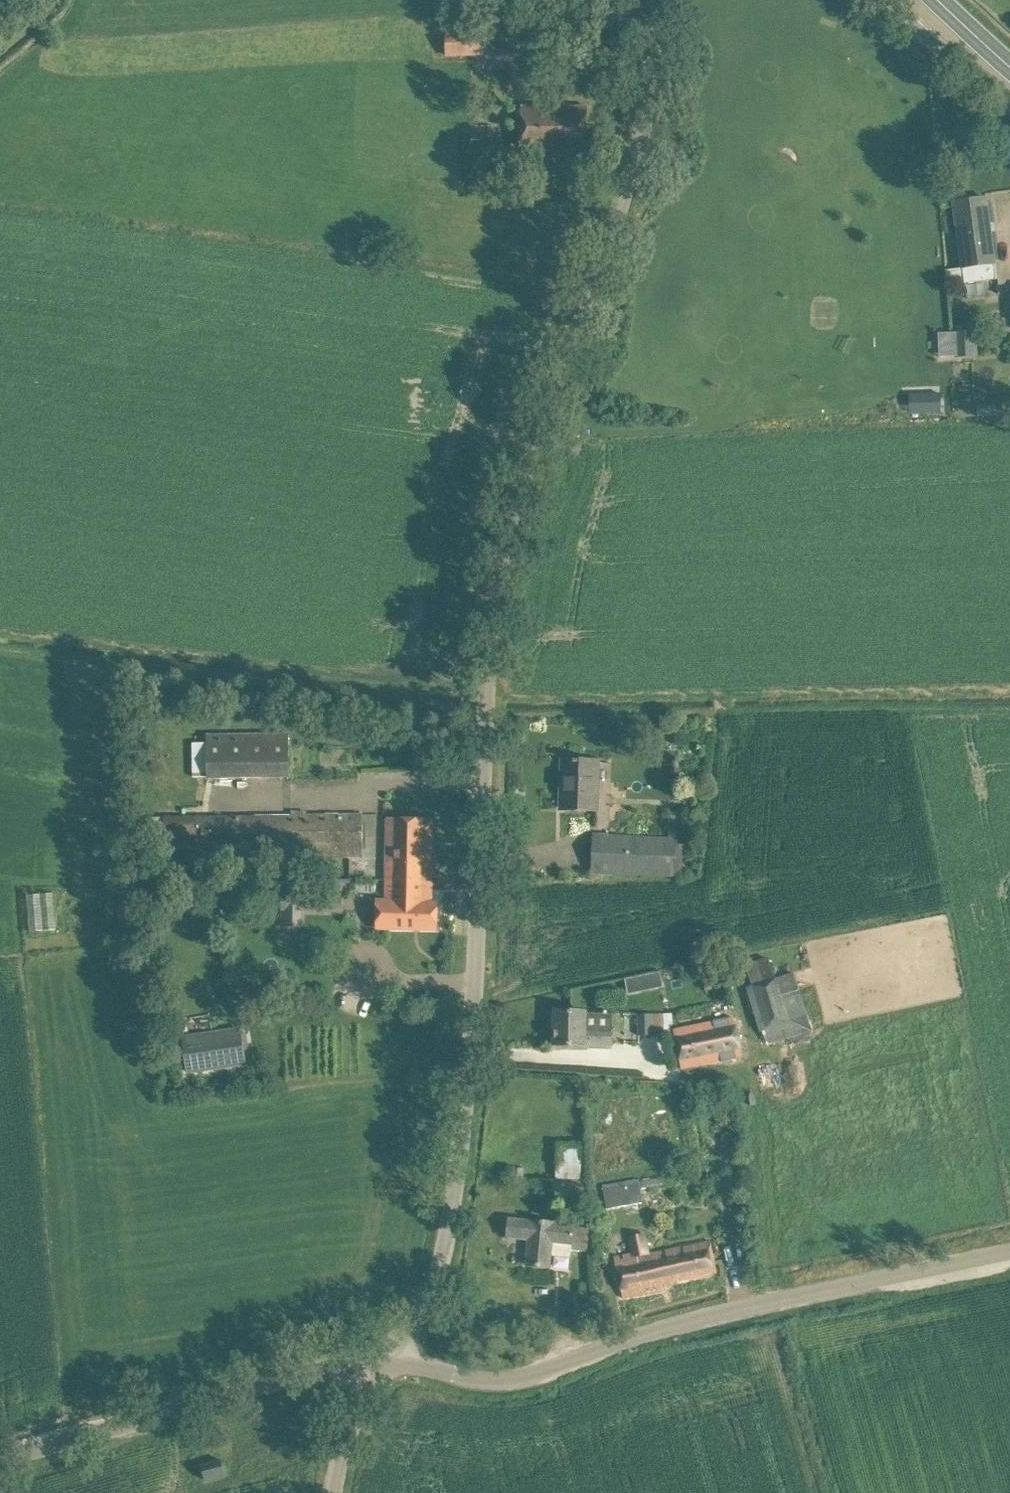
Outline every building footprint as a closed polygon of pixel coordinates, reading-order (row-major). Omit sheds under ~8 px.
[(484,15),(443,17),(446,58),(473,56),(486,55),(485,32),(484,15)] [(583,154),(587,106),(520,104),(519,162),(547,163),(547,153),(571,153),(583,154)] [(472,126),(471,146),(495,147),(496,126),(472,126)] [(980,281),(979,269),(995,268),(986,197),(954,201),(965,282),(980,281)] [(959,356),(981,354),(979,330),(958,331),(959,356)] [(939,395),(910,395),(911,413),(940,412),(939,395)] [(299,764),(289,764),(289,733),(206,733),(207,779),(299,780),(299,764)] [(561,807),(561,808),(581,809),(597,809),(599,762),(564,761),(564,759),(563,759),(562,780),(565,780),(564,807),(561,807)] [(163,823),(149,823),(149,873),(210,872),(210,858),(362,856),(362,814),(163,816),(163,823)] [(432,873),(431,873),(431,863),(432,863),(433,819),(388,818),(386,901),(378,901),(377,928),(437,929),(437,903),(433,903),(432,873)] [(677,844),(677,838),(593,835),(592,874),(685,876),(686,844),(677,844)] [(281,889),(281,910),(329,911),(329,890),(281,889)] [(52,891),(26,892),(27,929),(53,928),(52,891)] [(775,977),(769,956),(744,964),(751,985),(747,986),(766,1044),(812,1031),(793,972),(775,977)] [(660,971),(646,974),(649,989),(663,986),(660,971)] [(555,1044),(575,1045),(583,1045),(583,1042),(612,1043),(613,1011),(576,1011),(556,1010),(555,1044)] [(666,1034),(666,1014),(639,1014),(639,1034),(666,1034)] [(726,1018),(673,1031),(682,1069),(740,1055),(731,1017),(726,1018)] [(246,1066),(240,1029),(180,1038),(186,1076),(246,1066)] [(581,1164),(582,1144),(557,1143),(557,1163),(581,1164)] [(556,1176),(576,1176),(577,1167),(556,1167),(556,1176)] [(584,1208),(582,1178),(562,1177),(561,1208),(584,1208)] [(608,1211),(642,1205),(638,1184),(605,1190),(608,1211)] [(508,1236),(530,1238),(527,1265),(549,1267),(550,1255),(571,1257),(571,1250),(586,1251),(589,1229),(552,1225),(553,1222),(532,1220),(532,1221),(509,1219),(508,1236)] [(702,1276),(702,1275),(716,1272),(712,1253),(710,1242),(649,1254),(645,1234),(631,1237),(634,1253),(615,1257),(620,1278),(623,1298),(665,1290),(663,1284),(675,1282),(702,1276)] [(224,1470),(221,1460),(201,1465),(204,1476),(224,1470)]
